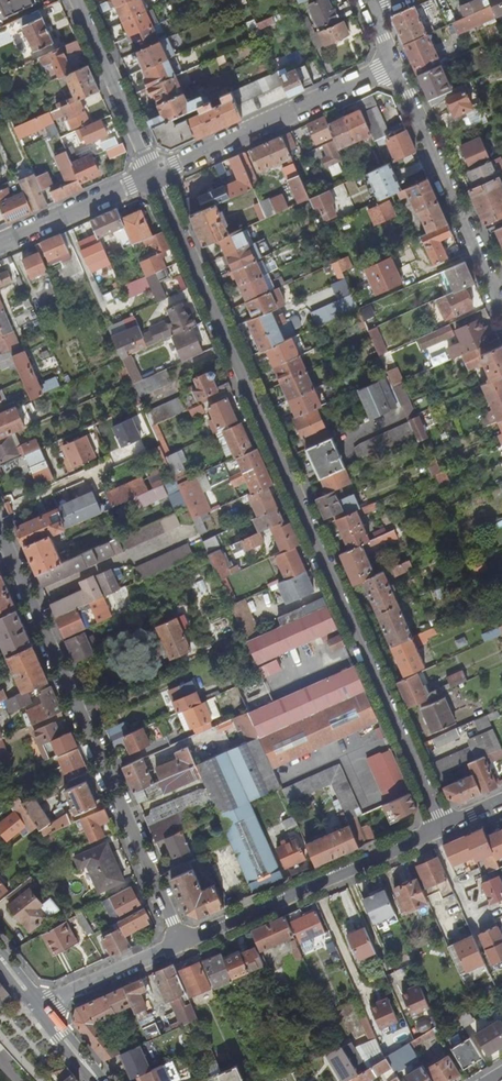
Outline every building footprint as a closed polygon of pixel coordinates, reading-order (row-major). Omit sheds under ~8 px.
[(2,7),(7,17),(34,5),(32,0),(0,0),(0,8),(2,7)] [(115,1),(113,2),(110,1),(99,6),(103,13),(118,7),(133,0),(115,0),(115,1)] [(125,22),(149,12),(144,0),(133,0),(118,7),(125,22)] [(149,12),(152,10),(148,0),(144,0),(149,12)] [(320,29),(340,20),(336,10),(334,11),(329,0),(322,0),(310,6),(320,29)] [(465,17),(491,5),(492,5),(490,0),(475,0),(461,6),(465,17)] [(492,5),(491,5),(496,16),(501,13),(501,0),(490,0),(492,5)] [(393,15),(405,43),(428,33),(416,6),(416,5),(393,15)] [(438,29),(443,39),(496,16),(491,5),(465,17),(454,22),(449,24),(438,29)] [(149,12),(155,27),(161,24),(155,9),(152,10),(149,12)] [(21,19),(35,52),(55,43),(41,11),(21,19)] [(125,22),(131,37),(155,27),(149,12),(125,22)] [(444,14),(449,24),(454,22),(450,12),(444,14)] [(257,24),(260,29),(275,22),(273,17),(257,24)] [(304,21),(311,37),(312,36),(316,34),(309,19),(304,21)] [(320,32),(326,45),(350,35),(344,22),(320,32)] [(155,27),(162,42),(169,39),(162,23),(161,24),(155,27)] [(131,37),(138,53),(162,42),(155,27),(131,37)] [(312,36),(317,49),(326,45),(320,32),(316,34),(312,36)] [(405,43),(419,73),(442,63),(428,33),(405,43)] [(134,55),(136,59),(140,57),(142,62),(127,68),(130,76),(145,70),(169,59),(176,56),(169,39),(162,42),(138,53),(134,55)] [(42,57),(46,66),(55,62),(57,66),(54,67),(56,72),(59,71),(62,78),(67,75),(82,69),(80,66),(72,69),(65,53),(68,52),(83,50),(79,41),(42,57)] [(145,70),(148,77),(147,78),(151,88),(176,76),(169,59),(145,70)] [(419,73),(430,98),(453,88),(453,87),(449,77),(448,77),(447,74),(442,63),(419,73)] [(77,97),(69,100),(70,104),(81,99),(101,90),(90,65),(82,69),(67,75),(74,91),(71,92),(73,96),(76,95),(77,97)] [(281,77),(284,85),(290,96),(314,85),(306,66),(281,77)] [(232,93),(238,105),(284,85),(281,77),(279,72),(232,93)] [(176,76),(151,88),(154,96),(156,96),(160,104),(184,93),(176,76)] [(449,98),(456,115),(474,107),(467,90),(456,95),(453,88),(430,98),(433,105),(446,100),(449,98)] [(159,105),(163,115),(150,121),(160,144),(173,149),(197,138),(186,113),(206,105),(203,100),(202,97),(194,101),(186,98),(184,93),(160,104),(159,105)] [(186,113),(197,138),(243,117),(238,105),(232,93),(221,97),(221,98),(224,104),(214,108),(211,102),(206,105),(186,113)] [(209,97),(211,102),(221,98),(221,97),(219,93),(209,97)] [(446,100),(453,117),(456,115),(449,98),(446,100)] [(67,115),(74,130),(91,122),(81,99),(70,104),(51,112),(54,120),(67,115)] [(363,112),(372,133),(377,144),(388,139),(397,160),(404,157),(417,151),(407,126),(391,133),(379,105),(363,112)] [(345,117),(356,140),(372,133),(363,112),(362,110),(345,117)] [(51,112),(16,128),(22,142),(49,130),(51,136),(60,132),(54,120),(51,112)] [(315,128),(312,129),(316,136),(319,135),(321,141),(334,135),(330,124),(326,116),(313,122),(315,128)] [(330,124),(334,135),(337,140),(340,148),(356,140),(345,117),(330,124)] [(79,130),(83,140),(87,139),(89,143),(108,134),(102,120),(79,130)] [(283,135),(290,150),(297,147),(290,132),(283,135)] [(251,149),(261,171),(288,159),(291,165),(284,168),(299,203),(311,198),(290,150),(283,135),(251,149)] [(102,143),(106,152),(108,150),(120,145),(116,137),(102,143)] [(463,145),(474,169),(492,161),(481,137),(463,145)] [(55,156),(68,183),(51,191),(56,202),(85,189),(82,183),(73,163),(71,159),(68,152),(63,140),(57,143),(61,151),(62,153),(55,156)] [(326,145),(330,155),(325,158),(328,166),(343,160),(334,142),(326,145)] [(108,150),(112,159),(128,152),(124,143),(120,145),(108,150)] [(240,154),(254,187),(255,188),(261,185),(246,151),(240,154)] [(404,157),(407,164),(421,158),(417,151),(404,157)] [(228,184),(233,196),(249,190),(254,187),(240,154),(230,158),(239,179),(228,184)] [(73,163),(82,183),(98,176),(100,172),(94,158),(89,156),(73,163)] [(477,183),(487,178),(488,181),(499,176),(501,175),(501,157),(492,161),(474,169),(471,170),(477,183)] [(215,165),(219,174),(226,171),(223,162),(215,165)] [(426,170),(412,176),(416,184),(430,178),(426,170)] [(38,179),(39,182),(44,192),(54,187),(49,174),(38,178),(39,179),(38,179)] [(470,189),(486,224),(501,217),(501,177),(500,178),(499,176),(488,181),(470,189)] [(398,192),(402,199),(410,195),(418,212),(416,214),(419,220),(424,218),(428,229),(421,232),(422,234),(449,222),(430,178),(416,184),(398,192)] [(25,192),(34,212),(49,205),(44,192),(39,182),(24,190),(25,192)] [(185,199),(192,215),(217,203),(233,196),(228,184),(200,197),(185,199)] [(249,190),(262,219),(267,217),(261,203),(255,188),(254,187),(249,190)] [(9,223),(34,212),(25,192),(9,199),(5,190),(0,192),(0,202),(9,223)] [(320,205),(326,219),(328,218),(337,214),(331,202),(335,200),(330,190),(311,198),(315,207),(320,205)] [(261,203),(267,217),(290,207),(284,194),(271,199),(261,203)] [(369,205),(378,225),(397,216),(388,197),(369,205)] [(192,215),(205,245),(221,238),(230,233),(217,203),(192,215)] [(318,215),(323,226),(330,223),(328,218),(326,219),(320,205),(315,207),(318,215)] [(92,220),(100,238),(102,243),(117,236),(120,235),(126,247),(133,244),(122,219),(118,209),(92,220)] [(122,219),(133,244),(133,245),(144,240),(153,236),(141,210),(122,219)] [(422,235),(435,263),(450,257),(442,239),(454,233),(449,222),(422,234),(422,235)] [(221,238),(228,254),(250,245),(244,231),(243,228),(230,233),(221,238)] [(244,231),(250,245),(255,242),(258,241),(252,228),(244,231)] [(62,234),(69,248),(74,246),(67,231),(62,234)] [(144,240),(147,247),(154,244),(157,251),(158,254),(141,262),(142,264),(148,276),(167,268),(162,258),(168,256),(166,251),(171,249),(164,232),(153,236),(144,240)] [(52,238),(63,263),(73,258),(69,248),(62,234),(52,238)] [(117,236),(123,249),(126,247),(120,235),(117,236)] [(37,245),(41,252),(45,250),(53,267),(63,263),(52,238),(37,245)] [(82,246),(91,267),(110,259),(102,243),(100,238),(82,246)] [(250,245),(228,254),(224,256),(228,264),(232,262),(235,270),(257,260),(262,258),(255,242),(250,245)] [(140,259),(141,262),(158,254),(157,251),(140,259)] [(22,261),(27,271),(29,270),(33,278),(49,271),(41,252),(22,261)] [(377,294),(406,281),(393,253),(365,266),(377,294)] [(339,261),(343,270),(353,266),(351,261),(348,262),(346,257),(338,260),(339,261)] [(258,262),(261,268),(266,266),(263,259),(258,262)] [(235,270),(241,284),(264,274),(279,268),(276,261),(266,266),(261,268),(258,262),(257,260),(235,270)] [(335,263),(341,278),(346,276),(343,270),(339,261),(335,263)] [(447,269),(457,291),(466,287),(476,282),(466,261),(447,269)] [(148,276),(151,285),(159,301),(168,297),(159,278),(180,268),(178,263),(167,268),(148,276)] [(132,268),(138,281),(148,276),(142,264),(132,268)] [(12,281),(8,271),(1,274),(0,272),(0,287),(12,281)] [(49,271),(33,278),(31,279),(33,284),(51,276),(49,271)] [(264,274),(241,284),(249,301),(271,291),(264,274)] [(135,282),(139,291),(151,285),(148,276),(138,281),(135,282)] [(332,282),(340,300),(354,294),(346,276),(341,278),(332,282)] [(457,291),(437,299),(446,320),(475,306),(466,287),(457,291)] [(271,291),(249,301),(256,317),(281,306),(286,303),(279,288),(271,291)] [(340,300),(312,312),(318,326),(359,307),(354,294),(340,300)] [(3,329),(12,350),(15,355),(18,363),(34,398),(45,393),(26,350),(24,351),(0,298),(0,323),(3,329)] [(171,309),(176,322),(171,324),(171,323),(169,324),(174,335),(175,335),(193,327),(197,325),(190,309),(186,311),(183,304),(171,309)] [(248,320),(262,351),(267,348),(292,337),(294,336),(287,319),(281,306),(256,317),(248,320)] [(365,320),(367,325),(369,330),(378,326),(374,316),(365,320)] [(287,319),(294,336),(297,335),(290,318),(287,319)] [(458,329),(463,342),(446,350),(450,359),(459,356),(463,354),(490,342),(487,335),(492,334),(489,327),(485,329),(480,319),(458,329)] [(152,327),(153,331),(158,342),(174,335),(169,324),(167,325),(166,321),(152,327)] [(139,324),(114,336),(120,349),(125,358),(131,355),(129,350),(138,345),(136,340),(144,336),(144,335),(139,324)] [(369,330),(375,342),(381,355),(389,351),(378,326),(369,330)] [(444,326),(418,338),(423,349),(427,347),(448,338),(449,337),(444,326)] [(193,327),(175,335),(186,360),(204,352),(193,327)] [(2,354),(12,350),(3,329),(0,330),(0,350),(2,354)] [(144,336),(149,347),(158,342),(153,331),(144,335),(144,336)] [(136,340),(138,345),(129,350),(131,355),(132,354),(149,347),(144,336),(136,340)] [(267,348),(275,366),(300,355),(292,337),(267,348)] [(490,342),(463,354),(470,369),(486,362),(492,376),(489,378),(490,381),(501,376),(501,341),(500,337),(490,342)] [(367,346),(374,361),(382,358),(381,355),(375,342),(367,346)] [(117,354),(119,360),(123,358),(125,358),(120,349),(114,352),(115,354),(117,354)] [(123,358),(133,380),(135,384),(143,380),(132,354),(131,355),(125,358),(123,358)] [(459,356),(466,371),(470,369),(463,354),(459,356)] [(3,369),(18,363),(15,355),(0,362),(3,369)] [(300,355),(275,366),(283,382),(308,371),(300,355)] [(390,371),(395,384),(402,381),(405,380),(399,367),(390,371)] [(167,369),(143,380),(135,384),(141,397),(173,382),(167,369)] [(194,379),(198,388),(193,390),(194,391),(188,394),(195,408),(202,404),(234,390),(230,382),(219,386),(215,378),(216,375),(214,371),(212,371),(194,379)] [(308,371),(283,382),(290,399),(315,388),(308,371)] [(43,380),(46,390),(62,385),(58,375),(43,380)] [(378,381),(391,410),(403,405),(394,384),(390,375),(378,381)] [(494,410),(487,413),(492,423),(499,420),(501,419),(501,376),(490,381),(483,384),(494,410)] [(128,383),(138,406),(144,404),(141,397),(135,384),(133,380),(128,383)] [(359,389),(373,418),(391,410),(378,381),(359,389)] [(394,384),(403,405),(409,418),(416,414),(402,381),(395,384),(394,384)] [(315,388),(323,405),(328,403),(320,386),(315,388)] [(315,388),(290,399),(298,416),(318,407),(323,405),(315,388)] [(188,394),(149,412),(155,426),(191,410),(195,408),(188,394)] [(210,407),(215,419),(211,421),(216,433),(225,429),(231,426),(230,423),(238,419),(229,398),(210,407)] [(195,408),(191,410),(194,417),(206,412),(202,404),(195,408)] [(12,434),(27,428),(17,405),(0,413),(0,440),(12,434)] [(295,417),(309,447),(331,437),(318,407),(298,416),(295,417)] [(412,419),(421,440),(429,436),(419,415),(412,419)] [(134,418),(115,427),(125,447),(144,439),(134,418)] [(225,430),(237,458),(238,457),(254,450),(242,422),(225,430)] [(411,422),(362,443),(368,457),(397,445),(409,439),(417,436),(411,422)] [(0,462),(23,452),(25,455),(27,455),(42,448),(37,438),(23,444),(25,448),(19,450),(17,446),(12,434),(0,440),(0,462)] [(88,435),(65,445),(75,467),(98,457),(88,435)] [(308,448),(321,478),(322,478),(344,468),(347,467),(342,457),(344,457),(343,454),(341,454),(333,436),(331,437),(309,447),(308,448)] [(409,439),(397,445),(399,449),(411,444),(409,439)] [(151,471),(154,477),(151,478),(155,488),(177,479),(175,476),(168,458),(167,456),(163,447),(153,451),(160,467),(151,471)] [(42,448),(27,455),(40,484),(56,477),(47,459),(42,448)] [(254,450),(238,457),(254,493),(270,485),(275,483),(259,448),(254,450)] [(168,458),(175,476),(187,470),(179,453),(168,458)] [(344,468),(322,478),(333,503),(340,500),(336,490),(342,487),(351,483),(344,468)] [(437,476),(443,490),(453,486),(446,472),(437,476)] [(236,485),(248,480),(245,473),(232,478),(236,485)] [(179,484),(182,490),(189,506),(195,519),(202,516),(213,511),(209,502),(207,503),(203,495),(205,494),(197,476),(179,484)] [(144,477),(110,493),(113,500),(112,500),(115,506),(135,497),(150,491),(144,477)] [(150,491),(135,497),(140,508),(182,490),(179,484),(177,479),(155,488),(150,491)] [(250,494),(259,516),(255,517),(261,531),(285,520),(270,485),(254,493),(250,494)] [(336,490),(340,500),(344,498),(346,497),(342,487),(336,490)] [(60,509),(66,519),(63,521),(66,528),(104,511),(115,506),(112,500),(101,505),(95,493),(60,509)] [(350,505),(353,512),(368,505),(375,502),(372,497),(363,501),(362,500),(350,505)] [(322,508),(326,518),(335,514),(337,519),(347,515),(343,506),(340,500),(333,503),(322,508)] [(337,519),(351,549),(363,544),(367,542),(372,540),(360,513),(370,508),(368,505),(353,512),(347,515),(337,519)] [(18,527),(26,545),(51,534),(66,528),(63,521),(66,519),(60,509),(18,527)] [(177,512),(123,535),(129,548),(182,525),(177,512)] [(195,519),(201,535),(209,531),(202,516),(195,519)] [(274,530),(284,551),(296,546),(301,543),(292,521),(274,530)] [(396,529),(372,540),(367,542),(369,546),(387,538),(388,541),(399,536),(396,529)] [(261,531),(242,540),(246,550),(266,541),(261,531)] [(51,534),(26,545),(39,573),(63,562),(51,534)] [(119,537),(63,562),(39,573),(44,585),(125,550),(119,537)] [(190,543),(137,566),(143,579),(196,556),(190,543)] [(351,549),(342,553),(355,584),(364,580),(377,574),(363,544),(351,549)] [(277,555),(288,579),(307,570),(296,546),(284,551),(277,555)] [(210,554),(221,580),(232,575),(221,549),(210,554)] [(472,562),(475,569),(477,573),(488,568),(484,557),(472,562)] [(411,559),(377,574),(364,580),(379,613),(400,603),(392,584),(389,579),(392,577),(415,567),(411,559)] [(100,574),(109,593),(122,588),(113,569),(100,574)] [(296,598),(297,599),(315,591),(307,570),(288,579),(280,582),(288,601),(296,598)] [(17,609),(2,575),(0,576),(0,617),(17,609)] [(86,589),(52,604),(57,616),(104,596),(96,578),(93,580),(92,577),(85,580),(86,583),(83,584),(86,589)] [(104,596),(57,616),(67,636),(114,616),(105,595),(104,596)] [(281,617),(284,624),(328,604),(325,597),(281,617)] [(245,598),(232,604),(248,640),(261,634),(245,598)] [(379,613),(393,645),(414,635),(400,603),(379,613)] [(338,627),(328,604),(284,624),(261,634),(248,640),(263,675),(280,668),(274,655),(276,654),(326,632),(338,627)] [(8,657),(9,656),(33,645),(17,609),(0,617),(0,639),(8,657)] [(158,626),(173,658),(182,654),(192,650),(178,617),(158,626)] [(430,622),(422,625),(424,630),(432,627),(430,622)] [(424,631),(427,638),(437,633),(433,626),(432,627),(424,630),(424,631)] [(338,627),(326,632),(329,639),(341,633),(338,627)] [(393,645),(406,675),(427,665),(418,645),(428,640),(427,638),(424,631),(414,635),(393,645)] [(68,640),(78,661),(95,654),(85,633),(68,640)] [(329,639),(334,650),(346,645),(341,633),(329,639)] [(33,645),(9,656),(24,691),(30,689),(48,681),(33,645)] [(172,659),(173,659),(176,669),(182,667),(180,662),(184,660),(182,654),(173,658),(172,659)] [(348,670),(276,702),(274,699),(271,701),(272,704),(250,714),(260,737),(261,737),(366,690),(354,663),(346,666),(348,670)] [(448,677),(451,683),(434,690),(436,695),(469,680),(464,670),(448,677)] [(398,681),(409,707),(430,698),(425,686),(418,672),(398,681)] [(238,686),(243,696),(248,694),(253,705),(264,700),(255,679),(238,686)] [(184,696),(174,701),(179,712),(185,710),(203,702),(193,680),(180,686),(184,696)] [(425,686),(430,698),(436,695),(434,690),(431,692),(427,685),(425,686)] [(40,694),(44,704),(28,712),(24,714),(25,720),(28,726),(62,711),(51,686),(39,692),(40,694)] [(33,696),(30,689),(24,691),(8,699),(6,699),(12,712),(32,703),(30,698),(33,696)] [(366,690),(261,737),(274,767),(373,723),(375,727),(381,725),(366,690)] [(445,697),(423,707),(434,732),(456,723),(445,697)] [(203,702),(185,710),(189,721),(191,720),(194,728),(195,727),(198,734),(214,727),(211,720),(213,719),(205,701),(203,702)] [(487,714),(490,721),(499,716),(497,710),(487,714)] [(239,716),(250,741),(260,737),(250,714),(249,711),(239,716)] [(474,720),(481,736),(471,741),(473,745),(434,763),(440,775),(452,770),(464,765),(469,762),(484,756),(501,748),(490,721),(487,714),(474,720)] [(39,740),(47,759),(77,746),(71,731),(58,736),(52,723),(37,730),(41,739),(39,740)] [(113,741),(116,749),(129,744),(135,756),(153,748),(144,727),(120,738),(113,741)] [(381,727),(369,732),(373,741),(385,736),(381,727)] [(457,727),(434,738),(437,745),(461,735),(457,727)] [(108,731),(113,741),(120,738),(115,728),(108,731)] [(156,782),(135,791),(140,802),(149,798),(149,797),(164,791),(165,793),(204,776),(209,788),(201,788),(152,809),(151,813),(155,823),(150,826),(157,842),(167,837),(190,827),(215,816),(220,814),(233,842),(220,848),(226,860),(238,855),(255,892),(285,879),(251,801),(283,787),(274,767),(261,737),(260,737),(250,741),(245,743),(217,755),(198,764),(163,779),(156,782)] [(215,751),(217,755),(245,743),(243,738),(215,751)] [(158,767),(163,779),(198,764),(190,746),(177,751),(180,758),(158,767)] [(59,757),(62,766),(67,778),(60,781),(56,783),(59,787),(90,774),(79,749),(59,757)] [(378,755),(392,786),(405,780),(392,749),(378,755)] [(7,777),(10,776),(0,756),(0,767),(7,777)] [(469,762),(482,792),(497,785),(484,756),(469,762)] [(124,767),(128,775),(148,766),(145,758),(124,767)] [(444,786),(449,796),(462,801),(482,792),(469,762),(464,765),(466,770),(469,769),(471,774),(444,786)] [(341,764),(327,770),(332,783),(346,776),(341,764)] [(55,770),(60,781),(67,778),(62,766),(55,770)] [(128,775),(135,791),(156,782),(148,766),(128,775)] [(284,789),(289,802),(332,783),(327,770),(284,789)] [(440,775),(443,783),(456,778),(452,770),(440,775)] [(7,777),(13,786),(21,798),(24,802),(29,800),(12,775),(10,776),(7,777)] [(332,783),(345,811),(349,820),(357,816),(363,814),(346,776),(332,783)] [(29,800),(24,802),(39,825),(45,834),(46,835),(53,831),(72,823),(75,822),(82,819),(105,809),(101,799),(96,801),(87,781),(66,791),(76,811),(73,813),(74,815),(74,816),(73,816),(73,817),(70,818),(68,813),(55,818),(54,824),(50,826),(49,824),(52,822),(35,797),(29,800)] [(7,794),(13,803),(21,798),(13,786),(8,789),(9,792),(7,794)] [(391,802),(397,817),(418,808),(411,793),(391,802)] [(3,812),(2,811),(0,813),(0,827),(1,829),(16,816),(18,814),(27,826),(31,832),(39,825),(24,802),(21,798),(13,803),(3,812)] [(105,809),(82,819),(93,842),(106,836),(100,824),(110,820),(105,809)] [(339,813),(345,826),(307,843),(316,865),(360,846),(349,820),(345,811),(339,813)] [(146,815),(150,826),(155,823),(151,813),(146,815)] [(16,816),(25,828),(27,826),(18,814),(16,816)] [(223,835),(210,840),(214,850),(220,848),(233,842),(220,814),(215,816),(223,835)] [(349,820),(360,846),(378,838),(370,823),(362,826),(357,816),(349,820)] [(493,851),(496,858),(501,856),(501,830),(501,829),(497,830),(494,823),(486,827),(489,834),(486,835),(493,851)] [(167,837),(176,856),(191,849),(186,837),(192,834),(190,827),(167,837)] [(466,835),(475,855),(477,858),(483,856),(490,872),(500,867),(496,858),(493,851),(486,835),(483,828),(466,835)] [(46,835),(49,843),(57,840),(53,831),(46,835)] [(444,845),(453,865),(475,855),(466,835),(444,845)] [(279,847),(287,866),(306,857),(297,839),(293,840),(291,836),(282,840),(284,845),(279,847)] [(72,858),(76,869),(84,865),(95,890),(96,893),(122,883),(105,844),(72,858)] [(198,858),(201,866),(207,864),(203,855),(198,858)] [(418,866),(428,887),(437,883),(448,878),(439,857),(418,866)] [(173,877),(188,911),(200,916),(226,905),(218,887),(216,884),(203,889),(194,868),(173,877)] [(11,906),(32,932),(50,917),(41,907),(44,904),(40,900),(47,894),(32,876),(7,896),(13,904),(11,906)] [(482,884),(491,904),(501,899),(501,884),(499,876),(482,884)] [(395,888),(400,898),(406,912),(429,901),(427,897),(424,889),(419,877),(395,888)] [(9,890),(0,879),(0,898),(9,890)] [(424,889),(427,897),(440,891),(437,883),(428,887),(424,889)] [(112,896),(124,918),(143,908),(131,886),(112,896)] [(218,887),(226,905),(230,903),(222,886),(218,887)] [(364,898),(374,922),(377,921),(396,912),(386,889),(364,898)] [(443,899),(486,995),(497,989),(455,894),(443,899)] [(397,900),(403,913),(406,912),(400,898),(397,900)] [(124,918),(119,921),(122,927),(126,935),(149,923),(146,918),(149,916),(144,907),(143,908),(124,918)] [(289,914),(301,942),(313,936),(304,916),(300,908),(289,914)] [(304,916),(313,936),(326,931),(317,910),(304,916)] [(377,921),(380,929),(400,920),(396,912),(377,921)] [(76,916),(89,937),(94,934),(81,913),(76,915),(76,916)] [(252,930),(262,950),(294,935),(285,915),(252,930)] [(67,921),(43,934),(55,956),(79,942),(67,921)] [(348,934),(359,959),(377,952),(365,926),(348,934)] [(480,933),(493,963),(501,959),(501,936),(497,926),(480,933)] [(104,937),(113,956),(133,947),(126,935),(122,927),(104,937)] [(325,937),(329,944),(335,942),(331,934),(325,937)] [(291,941),(295,950),(300,948),(296,939),(291,941)] [(242,953),(249,970),(249,971),(264,964),(256,947),(242,953)] [(225,959),(233,977),(249,970),(242,953),(241,952),(225,959)] [(357,960),(359,965),(379,956),(377,952),(359,959),(357,960)] [(203,961),(215,988),(234,980),(233,977),(225,959),(222,953),(203,961)] [(178,972),(187,994),(189,997),(204,990),(210,987),(200,962),(196,964),(194,961),(188,964),(189,967),(178,972)] [(173,1002),(184,1025),(198,1018),(192,1004),(186,1006),(181,997),(187,994),(178,972),(174,965),(154,973),(168,1004),(173,1002)] [(253,978),(256,985),(261,983),(258,976),(253,978)] [(125,987),(133,1004),(137,1013),(147,1008),(145,1002),(146,1001),(145,997),(143,998),(141,993),(147,990),(142,979),(125,987)] [(10,1001),(15,999),(0,981),(0,1006),(10,1001)] [(409,991),(403,994),(412,1015),(429,1007),(419,984),(411,988),(412,990),(409,991)] [(125,987),(77,1008),(74,1021),(105,1060),(119,1054),(122,1053),(111,1039),(116,1035),(114,1033),(109,1036),(99,1023),(113,1017),(112,1013),(133,1004),(125,987)] [(372,1007),(381,1028),(399,1020),(389,997),(380,1001),(381,1003),(379,1004),(372,1007)] [(361,1045),(371,1067),(386,1057),(368,1016),(362,1019),(371,1041),(361,1045)] [(433,1028),(436,1033),(445,1028),(443,1025),(445,1024),(444,1022),(443,1021),(433,1028)] [(489,1053),(501,1045),(501,1025),(499,1021),(477,1034),(489,1053)] [(156,1022),(144,1028),(149,1040),(153,1039),(158,1036),(162,1035),(156,1022)] [(433,1028),(415,1039),(410,1042),(414,1048),(436,1033),(433,1028)] [(452,1048),(465,1068),(483,1057),(471,1037),(452,1048)] [(343,1047),(360,1073),(371,1067),(361,1045),(356,1047),(353,1041),(343,1047)] [(387,1057),(395,1071),(419,1057),(414,1048),(410,1042),(387,1057)] [(122,1053),(128,1068),(133,1078),(138,1076),(141,1074),(152,1069),(140,1044),(122,1053)] [(329,1054),(346,1080),(347,1080),(348,1080),(357,1075),(360,1073),(343,1047),(329,1054)] [(122,1053),(119,1054),(126,1069),(128,1068),(122,1053)] [(427,1065),(429,1068),(428,1068),(436,1080),(447,1080),(461,1073),(450,1055),(437,1063),(436,1060),(427,1065)] [(371,1067),(360,1073),(357,1075),(360,1080),(368,1080),(383,1072),(386,1070),(391,1080),(389,1080),(401,1080),(395,1071),(387,1057),(386,1057),(371,1067)] [(250,1080),(257,1080),(248,1060),(242,1063),(250,1080)] [(164,1064),(152,1069),(141,1074),(138,1076),(140,1080),(172,1080),(164,1064)] [(223,1080),(245,1080),(238,1065),(223,1072),(220,1073),(223,1080)] [(410,1080),(434,1080),(424,1065),(406,1075),(410,1080)] [(68,1067),(60,1073),(66,1080),(74,1074),(68,1067)] [(388,1080),(389,1080),(391,1080),(386,1070),(383,1072),(388,1080)]
